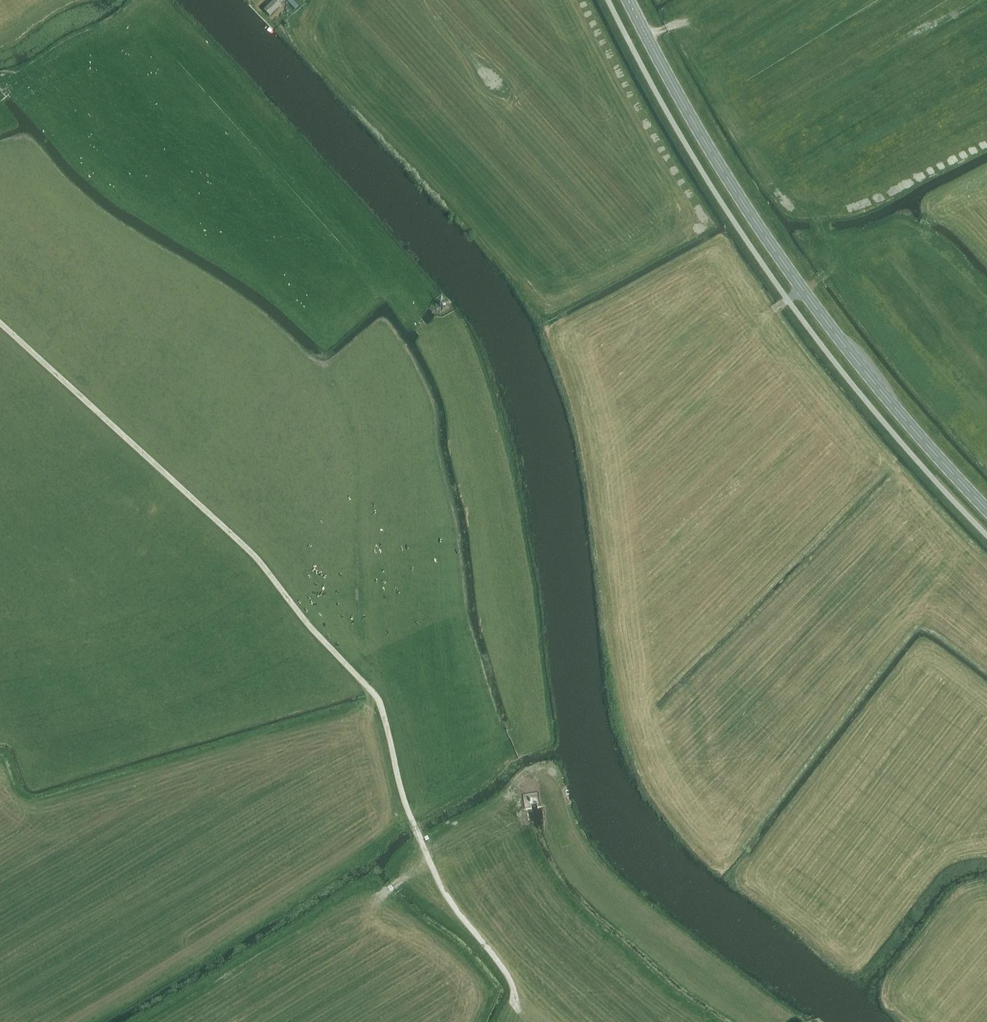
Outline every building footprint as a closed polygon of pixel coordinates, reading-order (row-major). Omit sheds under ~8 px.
[(276,0),(274,0),(264,9),(264,10),(270,16),(281,5),(276,0)] [(445,300),(438,304),(442,310),(448,307),(445,300)]
